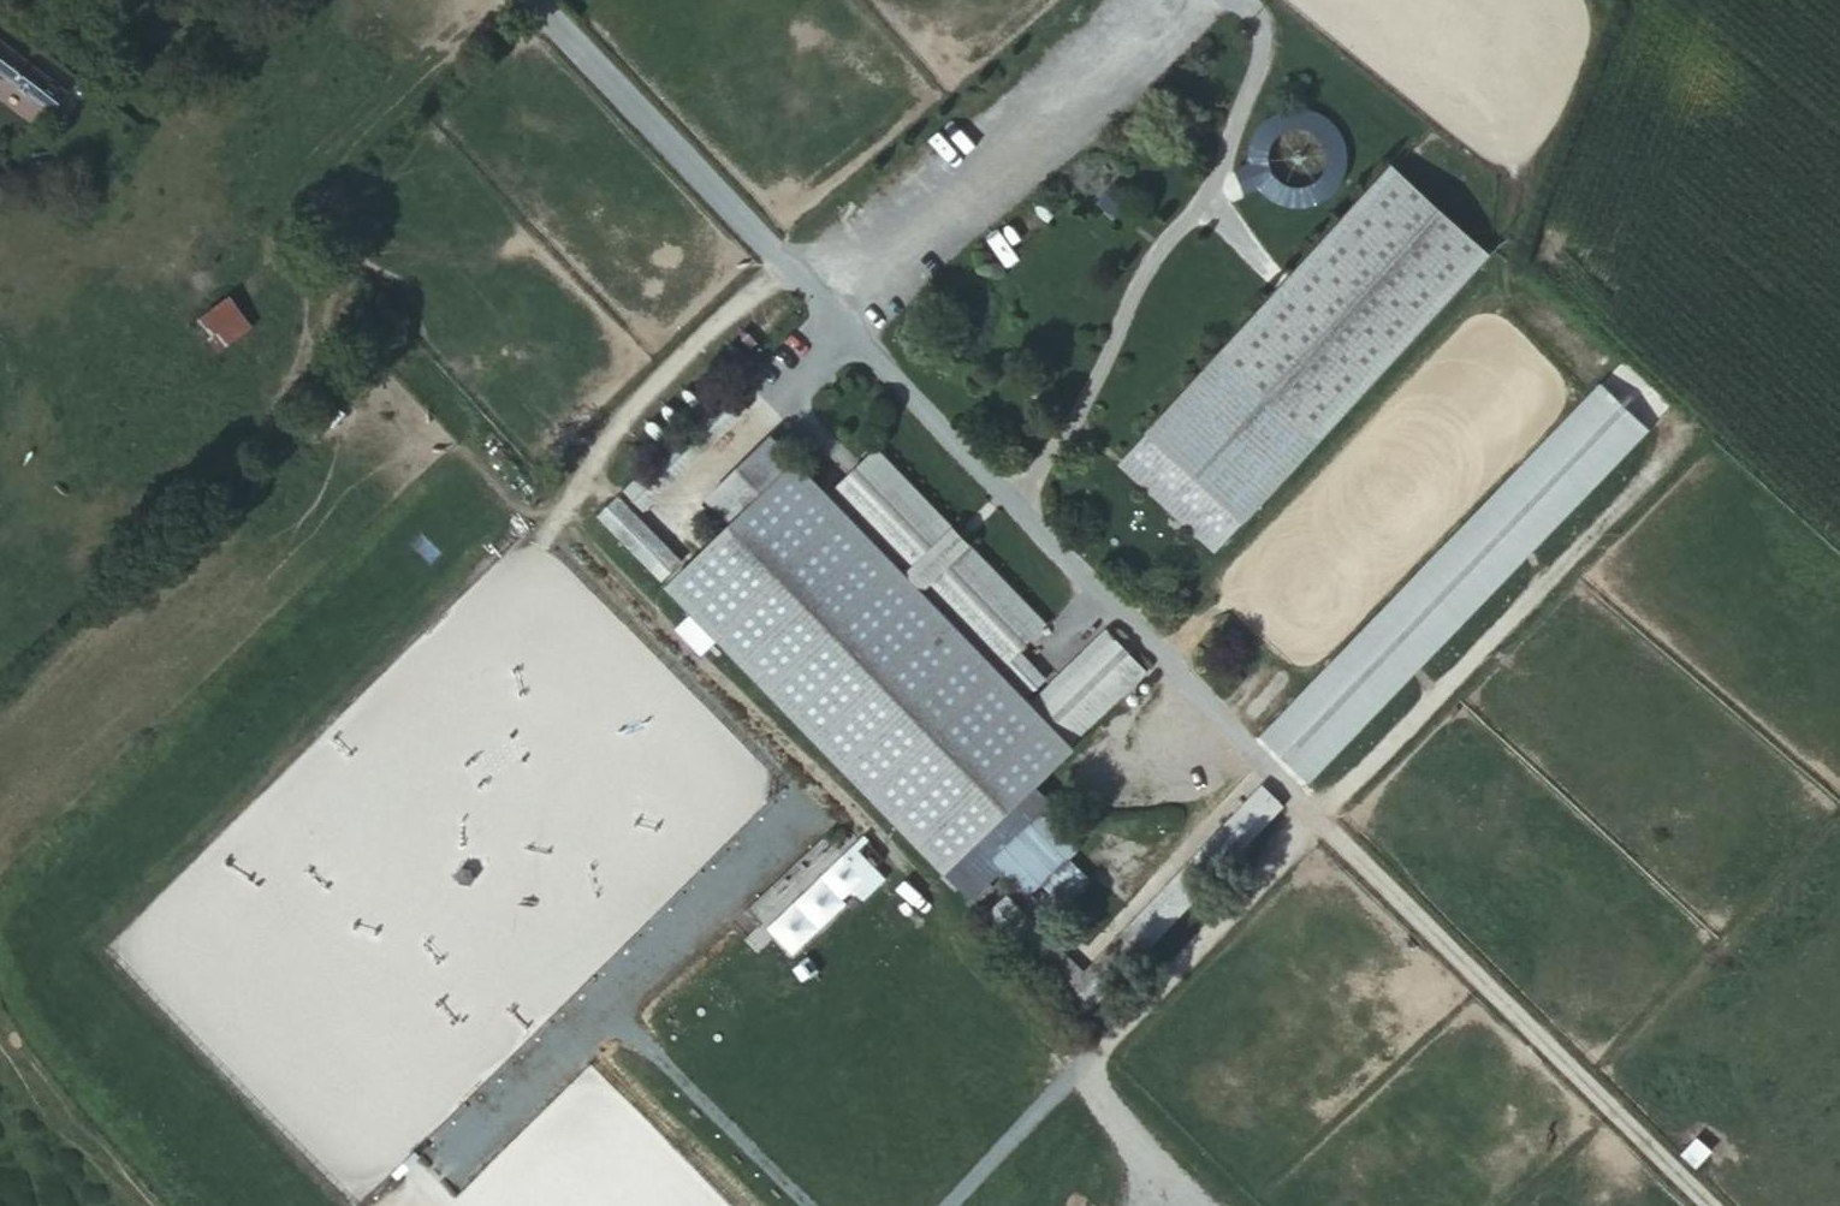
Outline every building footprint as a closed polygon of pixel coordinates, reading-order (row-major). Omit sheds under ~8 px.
[(52,113),(67,92),(0,41),(0,73),(52,113)] [(1394,169),(1151,437),(1248,523),(1320,443),(1491,257),(1394,169)] [(1113,219),(1133,205),(1121,188),(1100,203),(1113,219)] [(229,297),(196,322),(219,349),(249,327),(229,297)] [(733,393),(629,493),(645,509),(748,408),(733,393)] [(1248,523),(1151,437),(1129,461),(1226,548),(1248,523)] [(1051,625),(880,450),(831,499),(774,440),(700,512),(725,538),(672,589),(948,875),(990,835),(1034,792),(1078,750),(1073,745),(1150,670),(1111,630),(1035,705),(1029,699),(1047,681),(1020,655),(1051,625)] [(603,519),(666,584),(682,568),(619,503),(603,519)] [(1264,785),(1216,834),(1241,858),(1289,809),(1264,785)] [(1034,792),(990,835),(1028,874),(1072,831),(1034,792)] [(769,931),(795,957),(870,882),(844,856),(769,931)]
